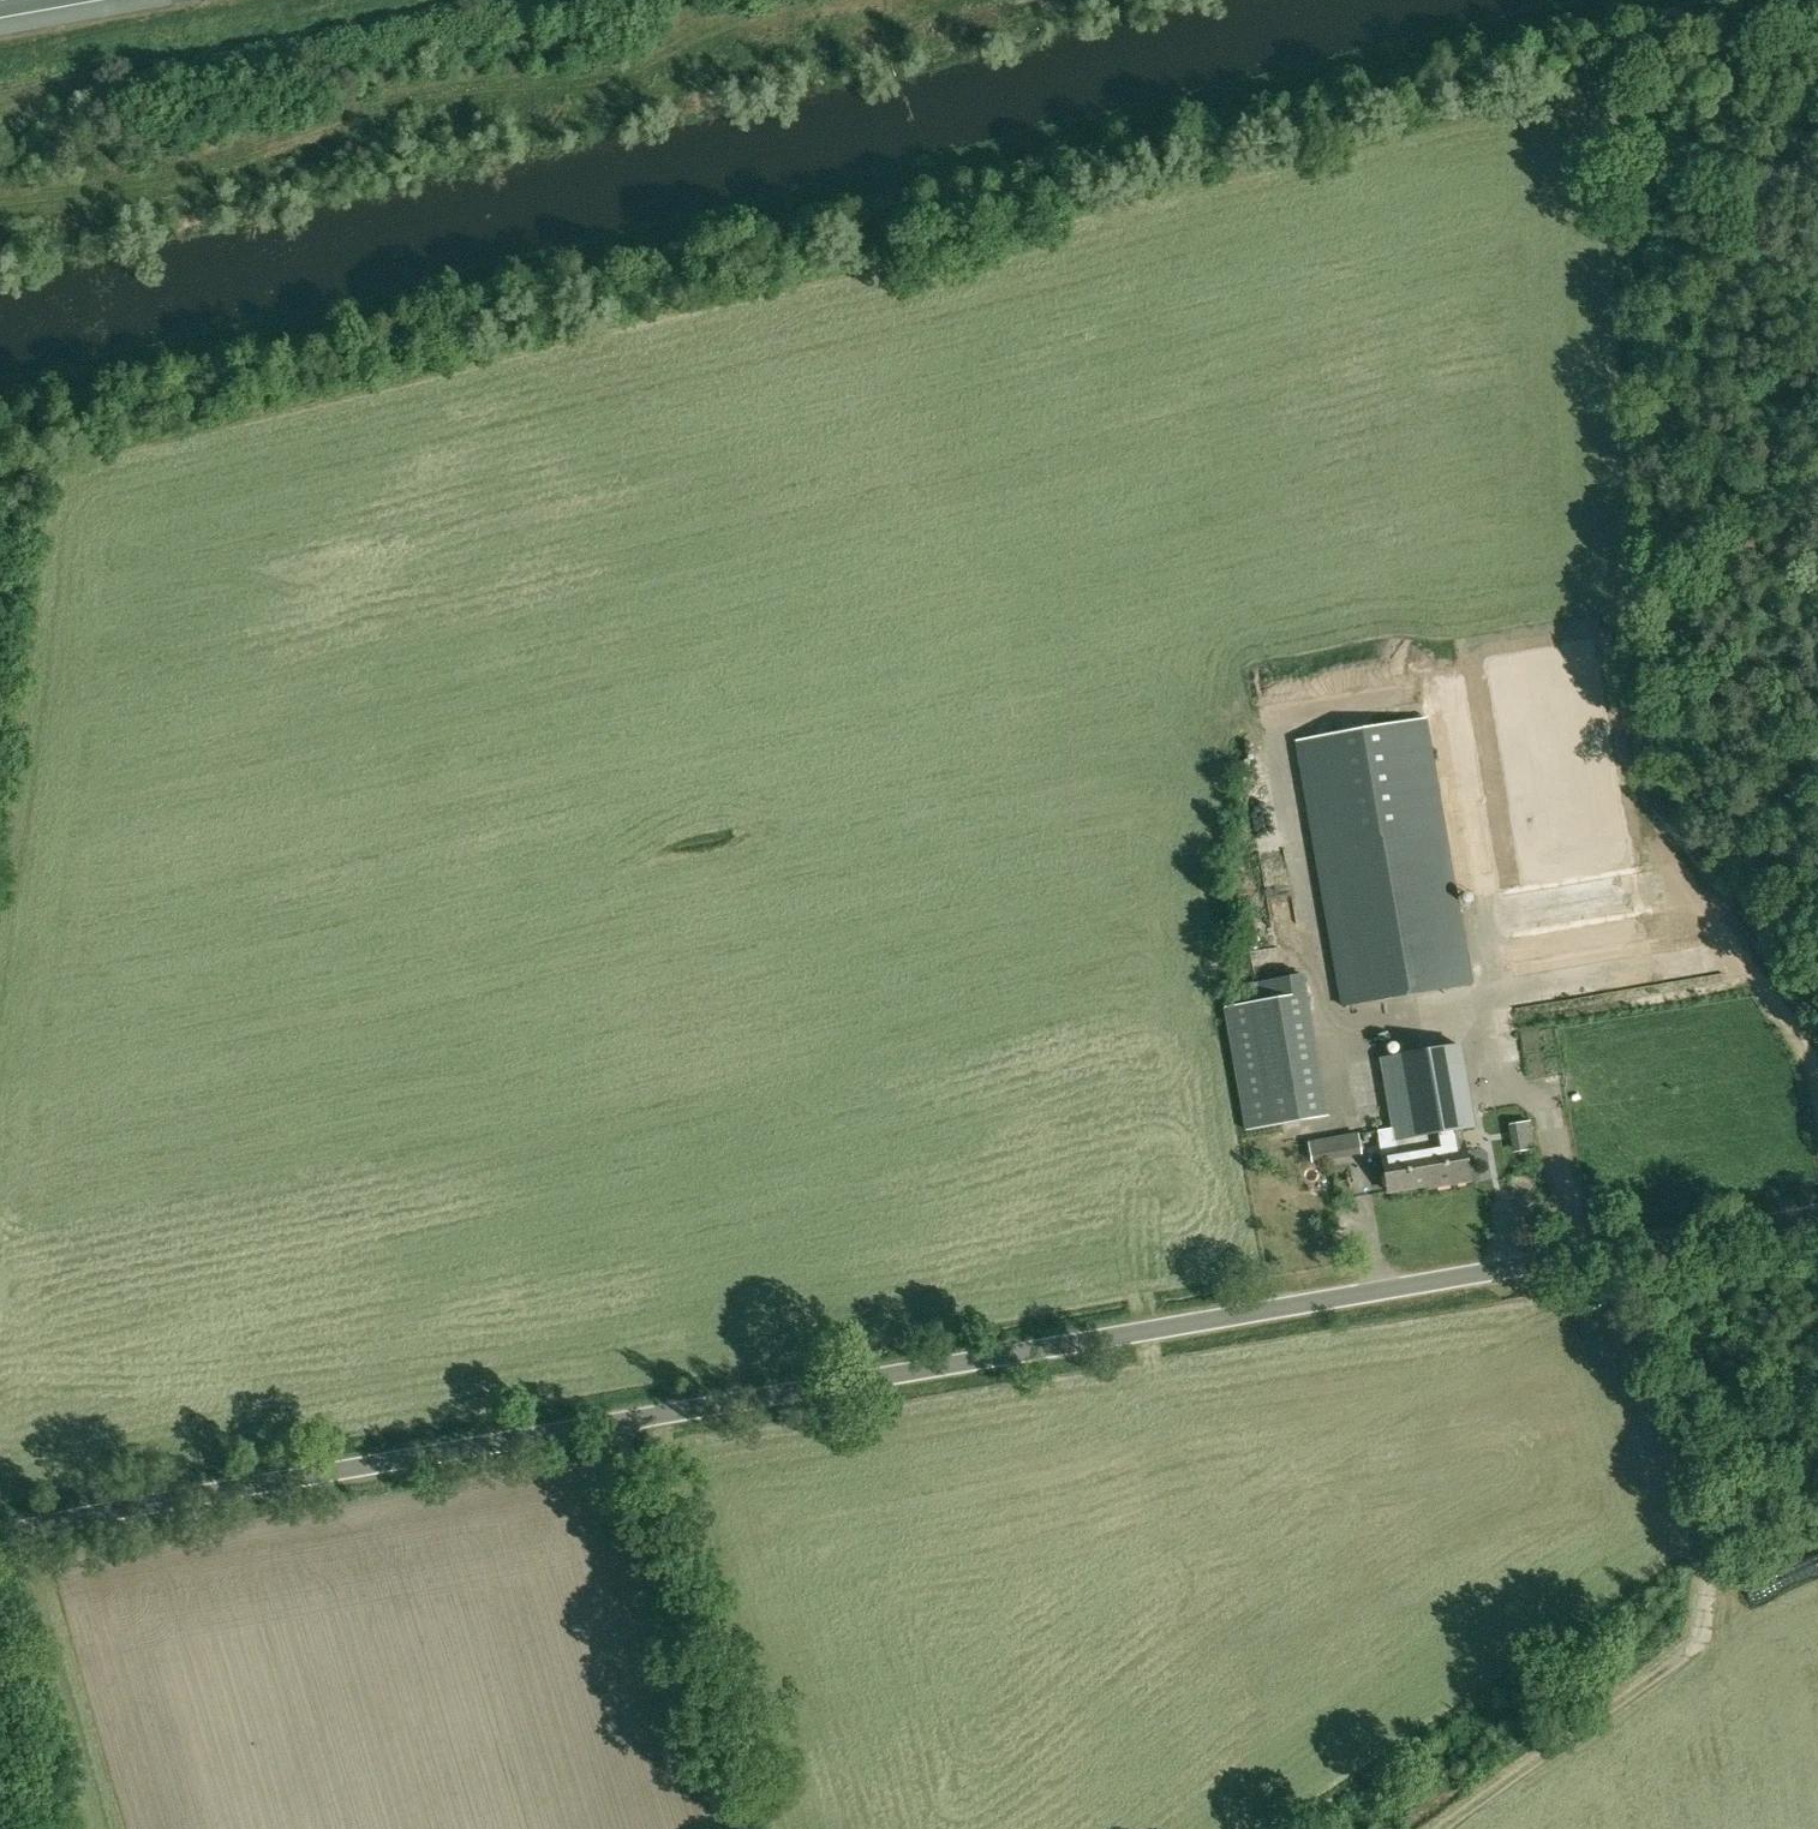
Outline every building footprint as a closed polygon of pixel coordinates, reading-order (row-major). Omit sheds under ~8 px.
[(1660,951),(1602,630),(1469,653),(1525,975),(1660,951)] [(1296,741),(1314,845),(1342,1006),(1471,984),(1425,719),(1296,741)] [(1289,837),(1267,840),(1269,851),(1291,848),(1289,837)] [(1224,1007),(1245,1130),(1328,1116),(1308,993),(1307,993),(1304,974),(1248,984),(1251,1003),(1224,1007)] [(1380,1058),(1392,1128),(1377,1130),(1382,1158),(1388,1191),(1428,1184),(1429,1187),(1470,1180),(1461,1129),(1473,1127),(1459,1045),(1380,1058)] [(1525,1149),(1542,1147),(1539,1122),(1522,1124),(1525,1149)]
